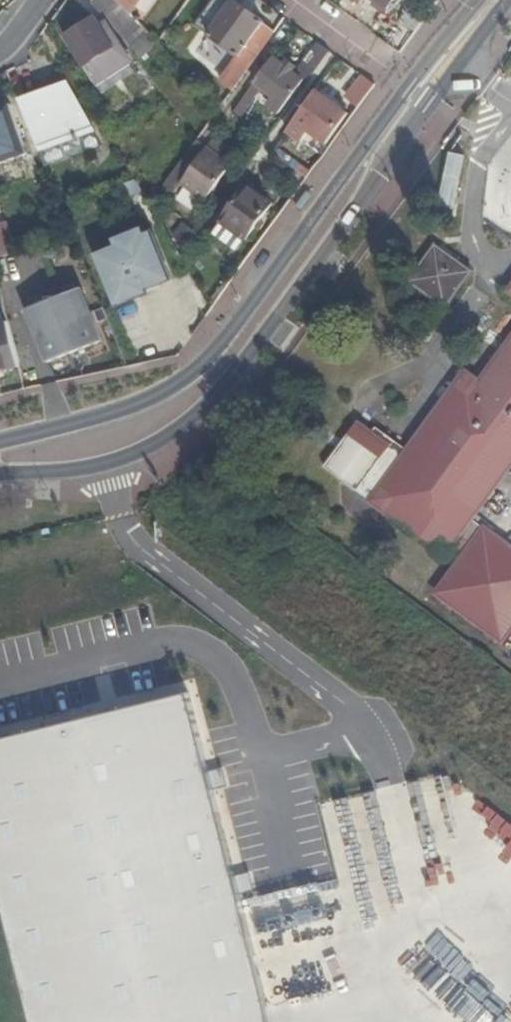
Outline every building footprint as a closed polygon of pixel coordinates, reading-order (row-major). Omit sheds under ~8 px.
[(121,0),(95,0),(95,1),(144,57),(159,43),(133,14),(121,0)] [(133,14),(143,0),(121,0),(133,14)] [(232,5),(225,0),(217,0),(197,27),(209,36),(232,5)] [(277,32),(265,23),(243,8),(249,0),(235,0),(234,1),(232,5),(209,36),(240,58),(248,48),(253,52),(247,59),(254,64),(277,32)] [(395,0),(374,0),(388,10),(395,0)] [(112,106),(147,84),(113,31),(108,34),(97,17),(68,36),(112,106)] [(308,84),(331,52),(320,43),(297,75),(274,57),(255,81),(284,105),(304,80),(308,84)] [(360,108),(377,84),(365,76),(347,99),(360,108)] [(63,83),(21,99),(33,130),(40,149),(76,135),(78,138),(80,137),(79,134),(94,128),(76,93),(69,96),(63,83)] [(328,143),(349,114),(317,91),(289,129),(303,139),(310,129),(328,143)] [(33,130),(21,99),(0,107),(0,143),(33,130)] [(198,141),(166,184),(174,191),(182,182),(210,203),(235,168),(198,141)] [(453,208),(468,158),(450,152),(439,188),(435,186),(431,202),(453,208)] [(223,221),(224,222),(247,239),(273,204),(249,186),(223,221)] [(159,218),(181,256),(196,236),(168,210),(159,218)] [(15,256),(9,222),(0,224),(0,259),(15,256)] [(247,239),(224,222),(216,233),(238,251),(247,239)] [(146,234),(144,228),(115,239),(118,245),(97,253),(118,305),(149,293),(147,289),(172,280),(152,232),(146,234)] [(451,301),(475,269),(439,242),(416,275),(451,301)] [(104,342),(83,290),(28,311),(49,365),(104,342)] [(0,325),(0,384),(20,379),(6,323),(0,325)] [(393,507),(452,550),(466,529),(478,538),(443,585),(509,634),(510,631),(510,534),(479,511),(510,467),(510,337),(483,375),(469,364),(399,461),(417,475),(393,507)] [(375,494),(393,507),(417,475),(399,461),(375,494)] [(201,691),(0,733),(0,836),(39,1021),(271,1021),(201,691)] [(428,867),(440,882),(454,872),(442,857),(428,867)] [(460,1021),(510,1021),(510,992),(436,932),(402,975),(460,1021)]
